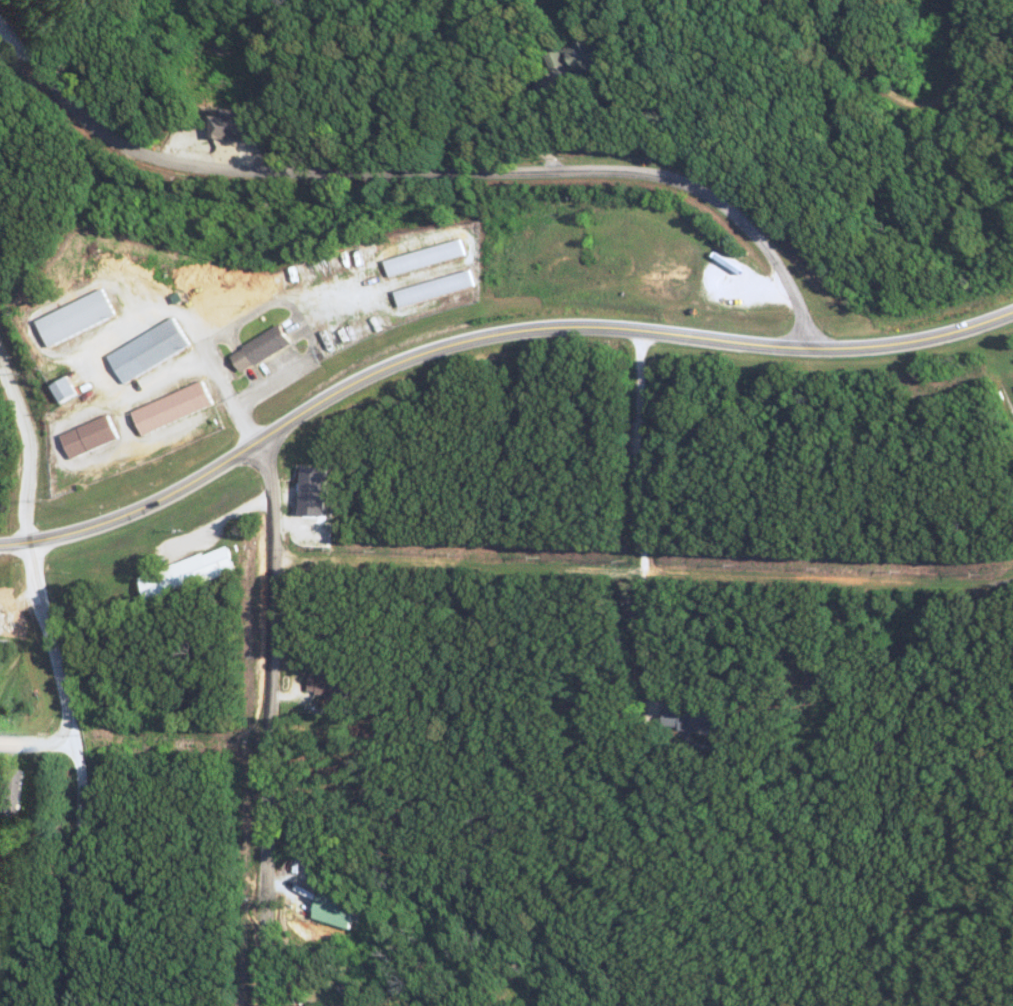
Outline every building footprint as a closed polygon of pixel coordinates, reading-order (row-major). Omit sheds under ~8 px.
[(565,48),(573,74),(605,66),(600,47),(595,49),(593,41),(586,43),(585,42),(565,48)] [(544,50),(547,68),(564,65),(561,47),(544,50)] [(246,131),(246,108),(223,108),(223,115),(211,115),(211,138),(240,139),(240,131),(246,131)] [(385,257),(388,273),(463,257),(460,241),(385,257)] [(398,306),(472,286),(468,270),(394,290),(398,306)] [(38,319),(50,346),(119,316),(107,288),(38,319)] [(125,383),(192,346),(177,317),(110,354),(125,383)] [(232,354),(244,373),(293,343),(281,324),(232,354)] [(79,395),(71,376),(54,383),(62,402),(79,395)] [(133,410),(143,434),(215,405),(205,381),(133,410)] [(62,434),(72,458),(120,439),(110,414),(62,434)] [(299,514),(325,515),(326,467),(300,466),(299,514)] [(139,577),(148,603),(237,571),(228,545),(139,577)] [(344,699),(345,674),(306,673),(305,693),(328,693),(328,699),(344,699)] [(717,715),(665,707),(662,726),(715,734),(717,715)] [(6,821),(15,770),(0,768),(0,820),(6,821)] [(309,917),(346,928),(354,902),(317,890),(309,917)]
